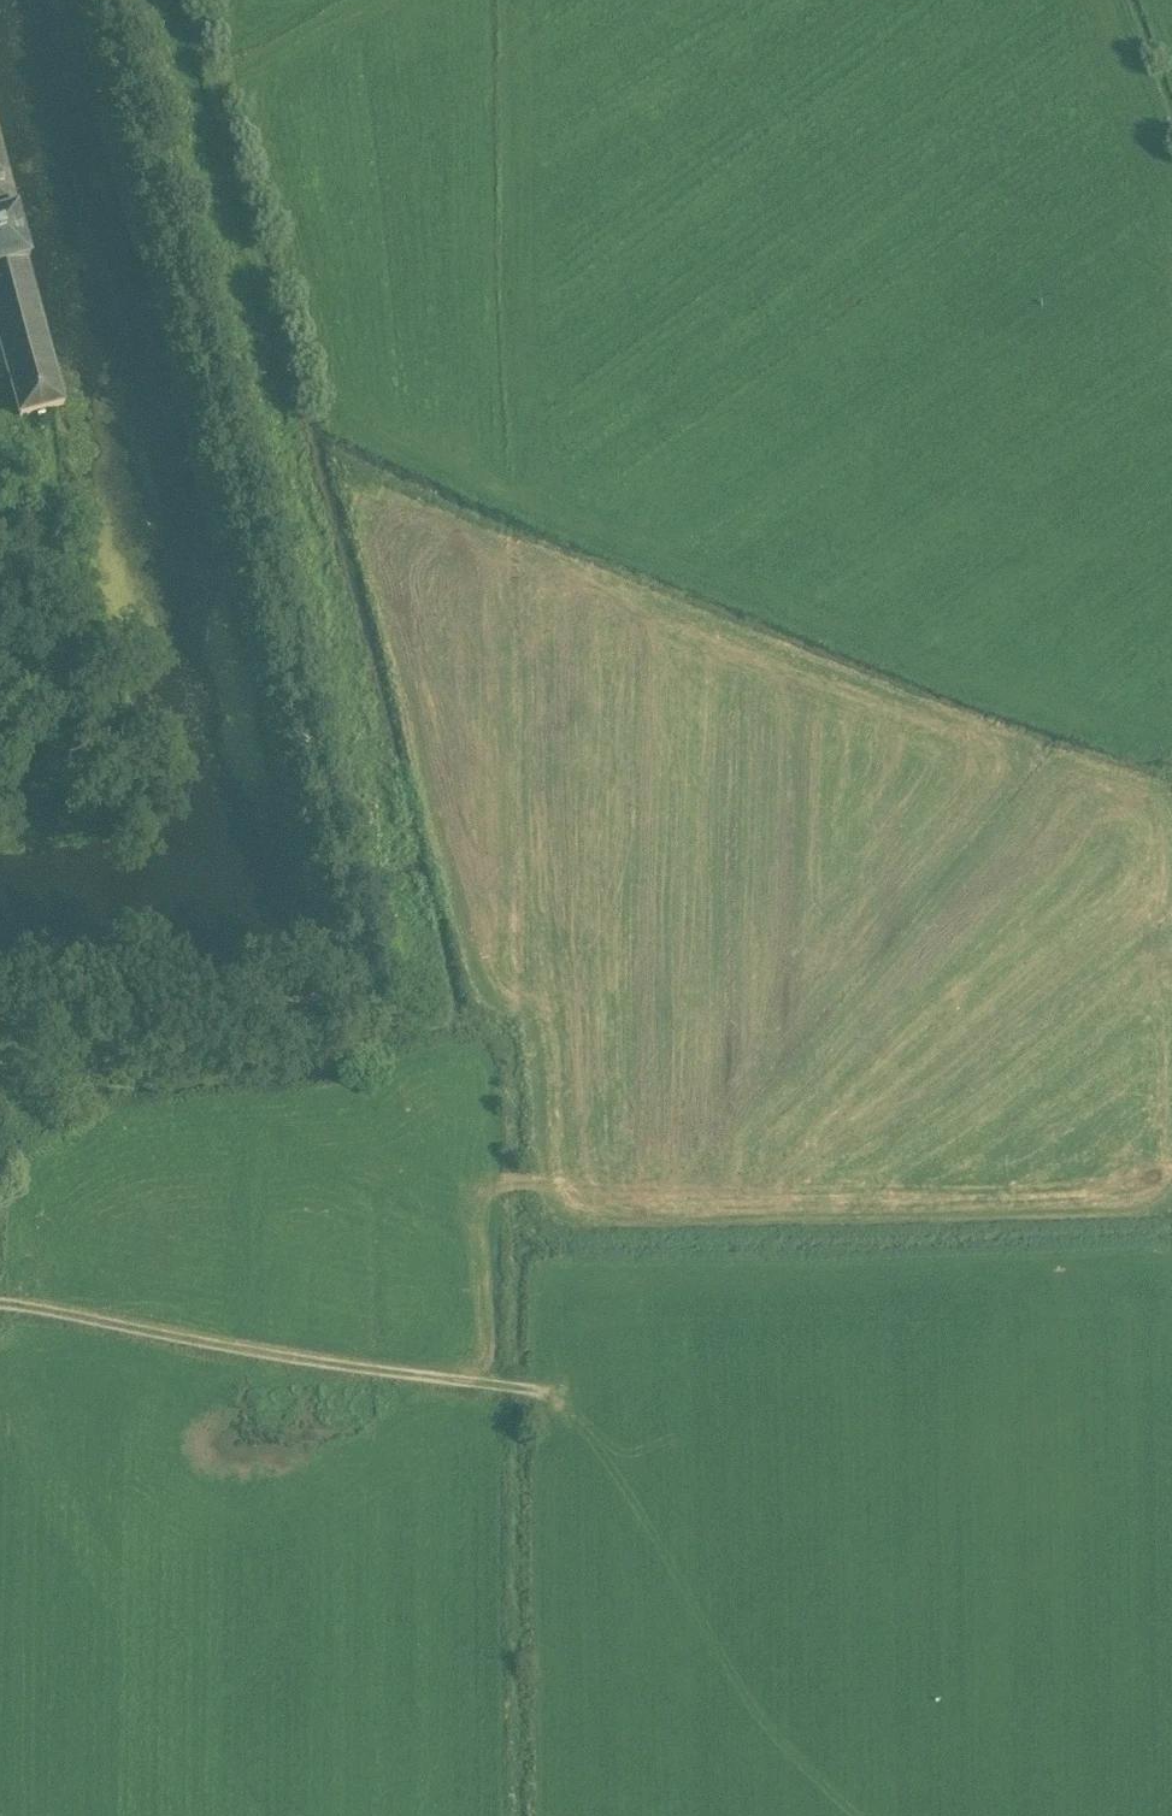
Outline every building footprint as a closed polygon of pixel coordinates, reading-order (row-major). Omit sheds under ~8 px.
[(8,380),(18,417),(65,405),(27,263),(29,262),(15,209),(18,209),(0,144),(0,351),(8,380)]
